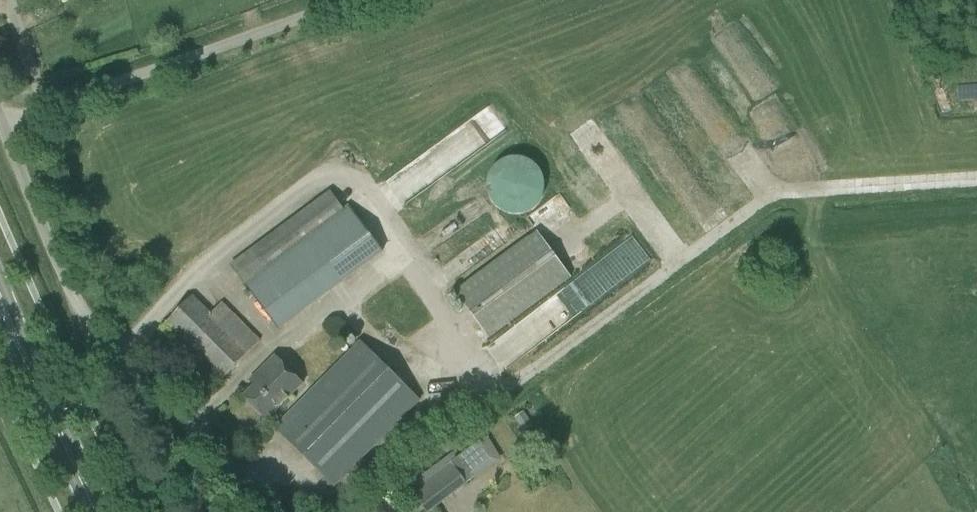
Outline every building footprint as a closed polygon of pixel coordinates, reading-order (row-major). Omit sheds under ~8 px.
[(491,199),(497,207),(505,212),(514,215),(523,215),(532,211),(539,205),(543,197),(545,189),(544,180),(540,172),(534,165),(527,161),(518,158),(510,159),(498,163),(491,172),(488,181),(488,190),(491,199)] [(382,252),(348,206),(263,269),(251,252),(231,267),(277,329),(382,252)] [(536,232),(454,292),(488,339),(570,279),(536,232)] [(224,328),(192,296),(167,322),(224,378),(260,342),(235,318),(224,328)] [(289,415),(275,429),(333,487),(347,473),(419,400),(371,353),(361,343),(289,415)] [(243,397),(266,421),(303,384),(274,356),(249,382),(253,386),(243,397)] [(524,413),(516,418),(524,431),(532,426),(524,413)] [(489,460),(479,442),(458,457),(411,492),(425,511),(430,511),(466,485),(465,483),(473,478),(470,474),(489,460)]
